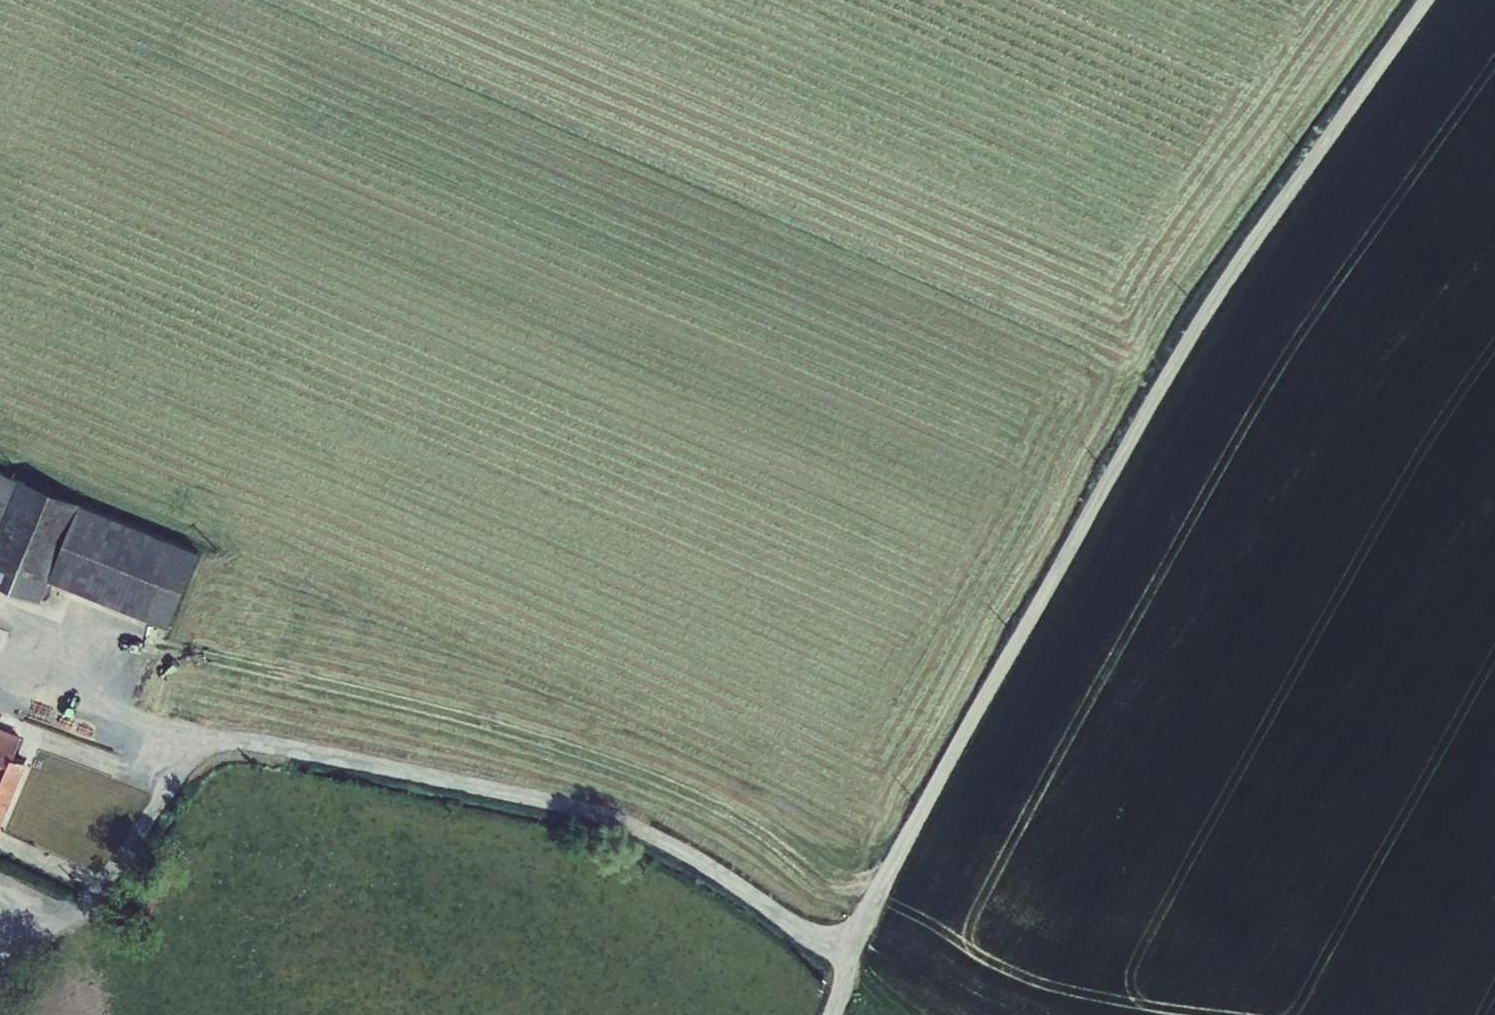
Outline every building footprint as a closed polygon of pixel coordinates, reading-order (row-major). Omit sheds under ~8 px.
[(43,594),(47,582),(170,619),(196,535),(0,476),(0,581),(43,594)]
